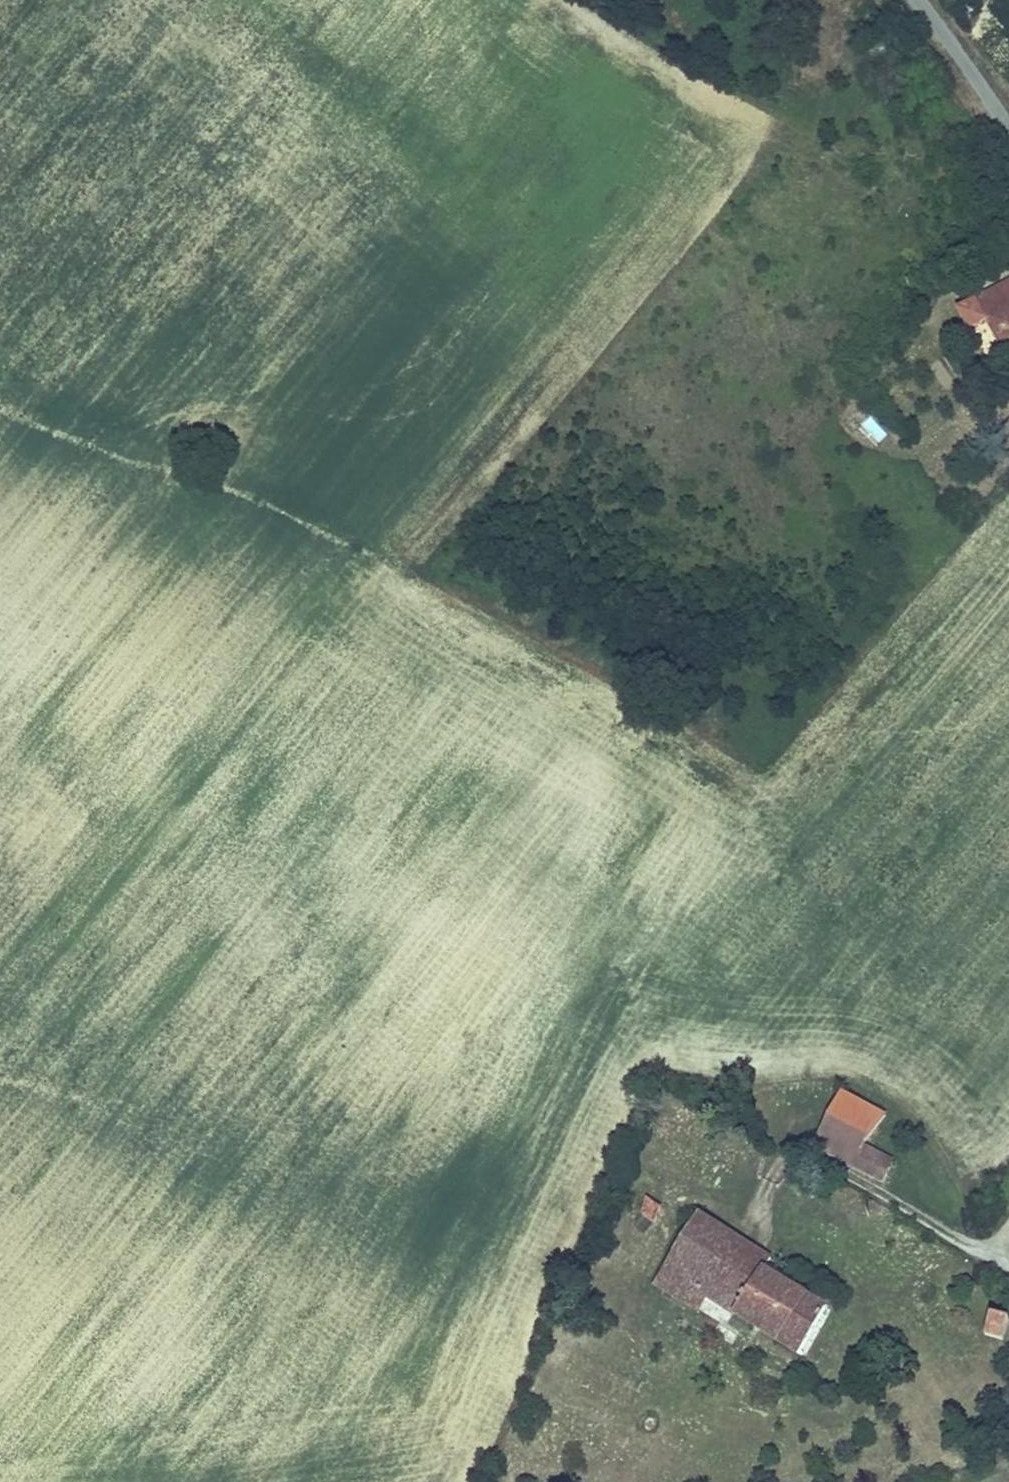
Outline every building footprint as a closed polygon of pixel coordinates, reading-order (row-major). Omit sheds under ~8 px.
[(958,308),(993,375),(1008,366),(1008,281),(958,308)] [(859,427),(878,442),(888,431),(869,415),(859,427)] [(836,1093),(810,1147),(882,1179),(895,1155),(866,1142),(878,1112),(836,1093)] [(640,1215),(654,1222),(662,1207),(647,1200),(640,1215)] [(829,1311),(764,1273),(755,1288),(737,1278),(729,1291),(707,1278),(733,1234),(699,1214),(656,1288),(698,1312),(705,1301),(802,1357),(829,1311)] [(733,1234),(707,1278),(729,1291),(737,1278),(755,1288),(764,1273),(773,1257),(733,1234)] [(1008,1322),(990,1317),(985,1336),(1004,1341),(1008,1322)]
